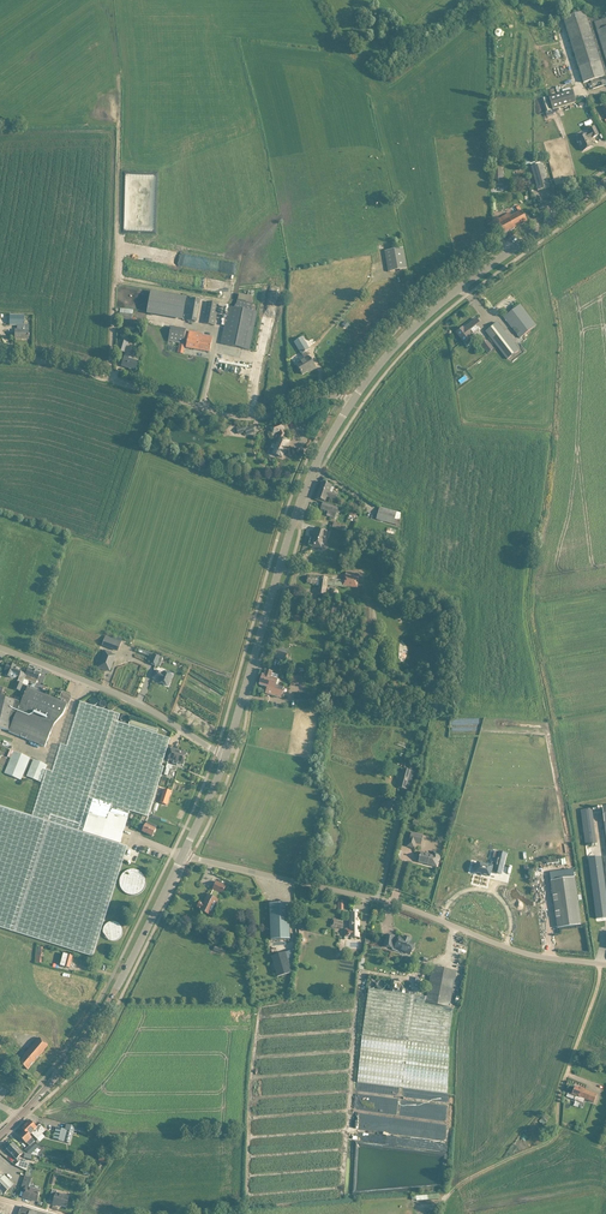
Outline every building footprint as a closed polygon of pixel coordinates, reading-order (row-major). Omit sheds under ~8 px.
[(605,85),(605,19),(601,21),(599,14),(592,17),(591,13),(585,15),(584,12),(564,19),(584,83),(590,81),(593,90),(605,85)] [(549,99),(552,110),(553,110),(556,109),(576,103),(573,91),(549,99)] [(598,135),(596,130),(594,127),(588,130),(590,133),(587,134),(577,139),(583,151),(592,147),(589,139),(592,137),(592,138),(598,135)] [(504,185),(504,161),(492,161),(492,185),(504,185)] [(531,168),(538,191),(549,188),(543,165),(531,168)] [(512,171),(514,177),(523,174),(521,168),(512,171)] [(511,216),(509,213),(508,214),(509,215),(497,221),(504,234),(527,222),(521,211),(511,216)] [(407,269),(403,248),(385,251),(388,272),(407,269)] [(186,298),(151,291),(147,314),(182,320),(186,298)] [(197,322),(200,302),(187,299),(184,320),(197,322)] [(203,323),(215,326),(219,304),(207,302),(203,323)] [(504,318),(520,338),(536,326),(520,305),(504,318)] [(249,350),(250,344),(257,313),(229,307),(223,338),(221,344),(249,350)] [(119,323),(132,325),(133,315),(120,313),(119,323)] [(21,326),(21,330),(15,330),(15,339),(29,339),(29,330),(25,330),(26,316),(10,315),(10,326),(21,326)] [(457,333),(465,343),(467,346),(473,341),(470,338),(483,328),(476,319),(464,329),(463,328),(459,331),(460,331),(457,333)] [(497,323),(486,332),(489,336),(492,339),(493,342),(496,345),(498,347),(501,352),(507,360),(509,359),(519,351),(501,328),(497,323)] [(183,344),(185,331),(171,328),(169,341),(183,344)] [(209,352),(213,337),(201,335),(201,333),(189,331),(187,342),(186,348),(209,352)] [(126,352),(129,342),(128,342),(129,338),(122,336),(121,340),(120,340),(117,350),(126,352)] [(299,339),(294,342),(302,356),(298,358),(301,362),(297,365),(302,375),(310,370),(311,371),(316,368),(313,363),(306,352),(310,350),(302,338),(299,339)] [(482,346),(483,347),(488,354),(494,349),(488,341),(482,346)] [(136,370),(137,364),(138,362),(139,358),(135,357),(134,358),(130,357),(129,359),(124,358),(122,366),(136,370)] [(282,423),(270,428),(272,432),(278,429),(279,432),(280,431),(281,434),(280,437),(276,445),(273,444),(271,448),(274,450),(273,454),(282,458),(284,453),(285,454),(288,448),(287,448),(290,441),(282,438),(284,434),(282,430),(284,430),(282,423)] [(237,429),(239,435),(246,432),(247,436),(255,432),(252,427),(246,430),(244,426),(237,429)] [(316,499),(322,501),(325,502),(326,497),(336,501),(338,495),(333,494),(333,493),(330,492),(333,486),(322,482),(316,499)] [(327,516),(333,518),(335,519),(339,508),(323,503),(321,509),(328,511),(327,516)] [(401,513),(398,512),(380,507),(377,520),(399,526),(401,513)] [(334,522),(332,528),(344,531),(344,530),(345,527),(346,526),(334,522)] [(313,538),(311,544),(314,545),(314,546),(315,546),(318,547),(320,541),(322,542),(321,542),(323,542),(324,543),(326,536),(327,536),(329,532),(315,528),(312,537),(313,538)] [(308,577),(307,583),(317,584),(319,584),(319,586),(318,594),(326,595),(327,586),(327,583),(336,584),(337,580),(308,577)] [(345,577),(344,586),(347,586),(348,587),(357,589),(359,579),(345,577)] [(369,621),(365,621),(366,644),(374,644),(373,621),(369,621)] [(106,637),(102,645),(118,651),(120,647),(122,642),(115,640),(106,637)] [(278,647),(276,651),(274,658),(285,661),(287,654),(288,651),(278,647)] [(104,650),(98,668),(106,671),(106,670),(110,671),(115,658),(111,657),(112,653),(104,650)] [(156,666),(160,656),(155,654),(151,664),(156,666)] [(8,664),(5,671),(6,672),(5,675),(9,677),(11,678),(12,678),(13,679),(14,679),(15,678),(16,678),(17,677),(18,676),(20,677),(18,682),(15,689),(20,691),(24,679),(27,674),(26,674),(21,672),(22,669),(16,667),(13,666),(14,665),(10,663),(9,664),(8,664)] [(27,674),(24,679),(36,684),(41,673),(29,668),(26,674),(27,674)] [(261,680),(276,684),(278,680),(271,677),(273,672),(266,670),(265,673),(264,672),(263,675),(262,675),(261,680)] [(169,686),(171,680),(172,676),(163,672),(162,674),(156,671),(153,678),(160,680),(159,682),(169,686)] [(292,673),(292,682),(303,683),(303,674),(292,673)] [(265,693),(281,699),(283,692),(282,692),(284,687),(276,684),(261,680),(259,685),(267,687),(265,693)] [(55,724),(63,715),(66,708),(69,702),(71,697),(71,695),(64,692),(62,693),(60,698),(62,699),(61,701),(40,692),(40,691),(28,686),(26,692),(21,703),(17,701),(17,700),(0,697),(0,729),(9,731),(9,732),(45,747),(55,724)] [(87,955),(92,957),(125,852),(127,846),(122,845),(120,844),(130,811),(142,815),(148,817),(163,769),(164,767),(162,767),(170,738),(148,731),(130,726),(118,722),(120,715),(81,702),(79,708),(69,740),(67,746),(60,745),(52,772),(47,770),(43,783),(42,787),(32,817),(0,807),(0,928),(87,955)] [(172,748),(169,759),(174,761),(173,762),(178,764),(179,761),(184,762),(187,753),(181,751),(180,751),(177,750),(178,749),(172,748)] [(31,758),(14,751),(11,750),(8,757),(11,758),(4,773),(21,780),(31,758)] [(48,765),(34,760),(27,776),(40,782),(48,765)] [(409,790),(411,785),(412,781),(409,780),(411,771),(404,769),(399,788),(409,790)] [(164,789),(160,803),(167,805),(171,791),(164,789)] [(385,812),(392,814),(396,799),(389,797),(385,812)] [(585,845),(596,844),(592,809),(581,810),(585,845)] [(147,822),(145,825),(141,823),(138,828),(143,830),(142,831),(153,836),(156,829),(155,829),(157,826),(147,822)] [(423,836),(411,833),(409,841),(421,844),(423,836)] [(478,863),(475,873),(489,876),(490,871),(494,872),(494,873),(501,874),(506,854),(499,852),(497,859),(496,863),(492,862),(491,867),(478,863)] [(440,858),(421,853),(420,856),(418,856),(418,855),(416,855),(415,858),(419,859),(418,862),(427,864),(427,865),(428,865),(436,867),(436,868),(437,868),(439,858),(440,858)] [(588,859),(596,919),(605,918),(605,893),(603,869),(601,857),(588,859)] [(557,929),(581,925),(574,878),(551,881),(557,929)] [(222,894),(223,892),(226,886),(217,882),(213,890),(210,896),(207,895),(203,903),(200,902),(197,908),(199,909),(199,910),(200,910),(200,911),(205,914),(210,916),(218,900),(216,899),(219,893),(222,894)] [(270,904),(271,940),(290,940),(289,904),(270,904)] [(359,938),(359,920),(359,914),(350,914),(350,920),(350,927),(349,927),(349,929),(345,929),(345,937),(350,937),(350,938),(359,938)] [(304,916),(296,916),(297,936),(301,935),(301,927),(305,926),(304,916)] [(330,927),(336,929),(336,928),(342,929),(344,923),(338,921),(338,920),(332,919),(330,927)] [(413,950),(414,947),(413,946),(415,943),(410,941),(411,939),(405,937),(404,939),(399,937),(396,945),(393,944),(394,936),(386,935),(384,947),(392,948),(392,950),(397,952),(398,949),(410,954),(412,950),(413,950)] [(291,973),(290,968),(293,967),(295,954),(288,956),(286,952),(271,957),(278,977),(291,973)] [(73,956),(67,955),(64,954),(61,966),(70,968),(73,956)] [(449,1007),(455,977),(456,971),(433,967),(426,1003),(449,1007)] [(426,997),(369,989),(357,1082),(447,1093),(450,1047),(447,1047),(453,1008),(425,1005),(426,997)] [(25,1055),(19,1063),(27,1070),(48,1046),(39,1038),(25,1055)] [(579,1088),(575,1087),(572,1095),(576,1096),(574,1100),(583,1103),(584,1099),(594,1103),(597,1095),(584,1090),(585,1089),(580,1087),(579,1088)] [(34,1142),(30,1137),(29,1136),(32,1133),(37,1138),(45,1130),(40,1124),(36,1128),(30,1121),(22,1128),(25,1131),(19,1136),(22,1139),(22,1138),(29,1146),(25,1150),(27,1153),(31,1154),(38,1148),(33,1142),(34,1142)] [(74,1131),(87,1133),(87,1129),(75,1127),(75,1126),(67,1124),(65,1129),(56,1127),(53,1139),(71,1143),(74,1131)] [(23,1153),(22,1153),(13,1143),(7,1149),(18,1160),(21,1157),(20,1156),(23,1153)] [(23,1171),(25,1163),(14,1160),(12,1168),(23,1170),(22,1175),(24,1175),(25,1171),(23,1171)] [(5,1194),(9,1190),(14,1185),(4,1174),(2,1176),(1,1175),(0,1176),(0,1189),(5,1194)] [(25,1176),(22,1185),(24,1185),(27,1186),(23,1197),(37,1201),(40,1191),(38,1190),(33,1188),(33,1189),(29,1188),(30,1183),(28,1183),(30,1177),(25,1176)] [(66,1207),(68,1201),(69,1196),(57,1193),(57,1191),(53,1190),(49,1201),(54,1202),(53,1204),(58,1205),(58,1204),(66,1207)]
